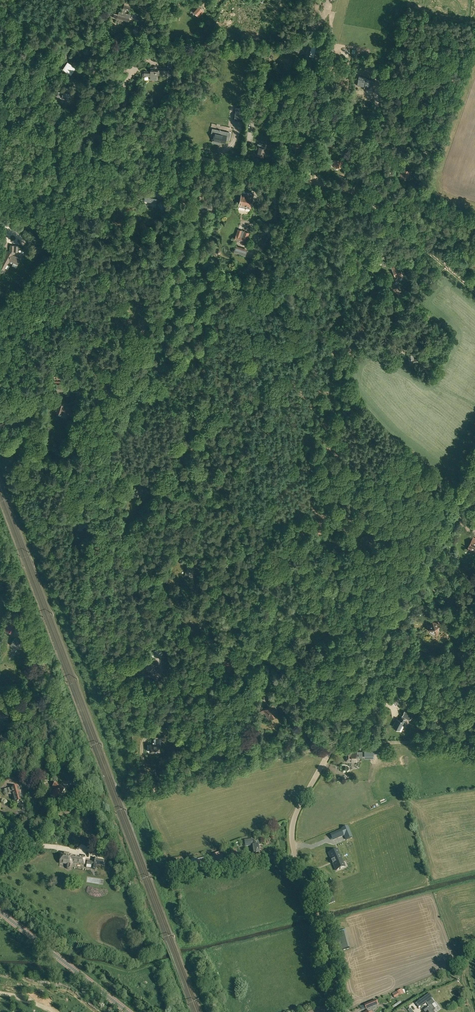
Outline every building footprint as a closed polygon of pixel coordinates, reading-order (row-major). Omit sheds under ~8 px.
[(113,17),(117,19),(116,21),(121,23),(122,20),(124,21),(124,20),(128,21),(130,15),(124,13),(125,9),(129,10),(130,4),(125,3),(122,12),(119,11),(118,14),(115,13),(113,17)] [(204,11),(197,4),(192,10),(198,16),(204,11)] [(135,20),(143,23),(145,18),(137,14),(135,20)] [(293,52),(305,54),(307,44),(303,44),(302,46),(298,45),(298,44),(293,42),(292,47),(294,47),(293,52)] [(62,70),(69,75),(74,66),(67,62),(62,70)] [(150,76),(157,76),(158,69),(164,70),(164,73),(168,73),(168,68),(150,68),(150,71),(144,71),(144,75),(150,76)] [(375,76),(382,78),(385,70),(377,68),(375,76)] [(367,80),(359,78),(357,87),(365,89),(365,90),(368,91),(372,92),(374,82),(367,81),(367,80)] [(75,96),(59,92),(58,96),(73,100),(75,96)] [(234,120),(243,121),(245,111),(238,110),(237,113),(235,113),(234,120)] [(246,121),(255,123),(256,117),(256,116),(249,114),(249,116),(247,115),(246,121)] [(213,140),(225,143),(226,139),(228,140),(230,130),(224,129),(222,134),(215,132),(213,140)] [(293,145),(299,147),(300,144),(301,144),(303,140),(295,138),(293,145)] [(257,154),(263,156),(266,144),(259,143),(257,154)] [(334,167),(340,168),(340,164),(342,164),(343,160),(341,160),(335,159),(334,167)] [(402,168),(401,173),(400,177),(405,178),(405,176),(408,177),(409,175),(410,175),(411,170),(402,168)] [(239,206),(250,208),(253,195),(242,192),(239,206)] [(158,206),(162,213),(168,209),(165,205),(165,206),(161,200),(160,201),(157,201),(158,198),(145,196),(144,200),(158,203),(159,206),(158,206)] [(200,207),(207,210),(208,207),(211,208),(212,206),(202,202),(200,207)] [(240,243),(245,245),(249,232),(245,231),(238,228),(236,235),(234,239),(240,241),(240,243)] [(250,237),(246,244),(250,247),(255,240),(250,237)] [(2,272),(4,269),(4,270),(10,260),(14,262),(12,265),(16,268),(21,259),(12,254),(14,251),(18,252),(18,245),(14,245),(10,245),(10,250),(9,251),(8,250),(0,264),(0,271),(2,272)] [(233,253),(245,256),(248,248),(235,245),(233,253)] [(397,276),(398,277),(403,275),(399,267),(397,268),(396,266),(392,267),(395,276),(397,276)] [(408,355),(410,365),(415,364),(414,362),(417,361),(417,358),(414,359),(413,354),(408,355)] [(63,412),(69,414),(71,408),(63,405),(64,404),(57,402),(54,411),(62,414),(63,412)] [(112,487),(118,493),(122,488),(116,483),(112,487)] [(134,493),(140,496),(144,489),(138,486),(134,493)] [(77,529),(82,531),(84,526),(89,528),(90,525),(92,525),(93,522),(82,518),(81,520),(77,529)] [(185,576),(194,577),(195,566),(186,564),(185,576)] [(198,617),(199,623),(207,622),(205,614),(202,614),(202,616),(199,617),(198,617)] [(431,633),(437,636),(438,633),(437,632),(440,624),(432,620),(430,625),(429,624),(427,628),(428,629),(428,630),(432,632),(431,633)] [(11,632),(14,625),(9,623),(6,631),(11,632)] [(318,629),(328,632),(330,625),(320,623),(318,629)] [(11,644),(17,650),(21,644),(23,643),(19,640),(16,638),(11,644)] [(151,651),(153,658),(163,654),(161,648),(151,651)] [(153,670),(154,673),(158,671),(158,669),(156,670),(152,660),(145,662),(146,666),(145,666),(147,670),(148,670),(149,672),(153,670)] [(227,670),(231,672),(234,662),(230,661),(230,662),(224,660),(223,665),(228,666),(227,670)] [(395,701),(397,705),(401,702),(397,695),(391,698),(393,702),(395,701)] [(263,710),(268,719),(279,713),(274,704),(263,710)] [(7,719),(10,709),(0,706),(0,718),(7,719)] [(405,719),(404,718),(405,716),(410,718),(412,714),(404,710),(401,717),(399,720),(397,719),(393,726),(401,731),(404,726),(402,725),(405,719)] [(153,752),(159,752),(159,745),(161,745),(161,738),(165,738),(165,733),(166,733),(166,729),(154,729),(154,744),(148,745),(148,751),(151,751),(152,751),(152,752),(153,752)] [(346,750),(347,761),(357,761),(357,754),(357,752),(357,750),(351,751),(351,748),(348,748),(348,750),(346,750)] [(364,750),(364,758),(374,758),(374,752),(378,752),(377,749),(364,750)] [(41,776),(44,781),(47,778),(45,775),(48,774),(44,769),(37,774),(39,777),(41,776)] [(51,795),(55,798),(60,791),(62,793),(65,789),(56,782),(53,786),(55,788),(51,795)] [(17,802),(17,804),(20,803),(20,801),(22,800),(18,786),(7,790),(8,792),(12,793),(13,796),(12,797),(13,799),(14,799),(15,802),(17,802)] [(347,826),(345,827),(342,828),(342,829),(340,830),(336,832),(337,836),(343,834),(344,834),(344,835),(346,840),(352,837),(347,826)] [(251,845),(252,854),(260,853),(258,841),(254,842),(254,839),(244,840),(245,846),(251,845)] [(329,853),(332,860),(331,861),(332,861),(333,863),(332,864),(333,863),(336,871),(344,868),(341,862),(342,861),(337,849),(329,853)] [(68,868),(69,867),(70,864),(71,864),(71,862),(84,864),(85,857),(69,855),(70,854),(64,854),(62,853),(60,863),(68,864),(67,867),(68,868)] [(229,861),(230,863),(238,860),(235,853),(227,856),(225,857),(226,862),(229,861)] [(88,860),(87,864),(90,864),(90,863),(92,864),(91,868),(97,869),(98,863),(103,864),(104,860),(97,859),(98,858),(93,857),(93,861),(88,860)] [(205,858),(196,860),(196,859),(191,860),(194,869),(198,867),(198,866),(210,863),(209,858),(205,859),(205,858)] [(323,901),(325,906),(335,901),(333,897),(323,901)] [(339,950),(350,947),(345,931),(334,934),(339,950)] [(426,1002),(429,1006),(423,1010),(425,1011),(426,1011),(428,1011),(429,1011),(435,1011),(433,1010),(435,1009),(432,1005),(435,1002),(432,998),(433,997),(429,993),(416,1003),(419,1008),(426,1002)] [(365,1005),(367,1010),(378,1004),(376,999),(365,1005)]
